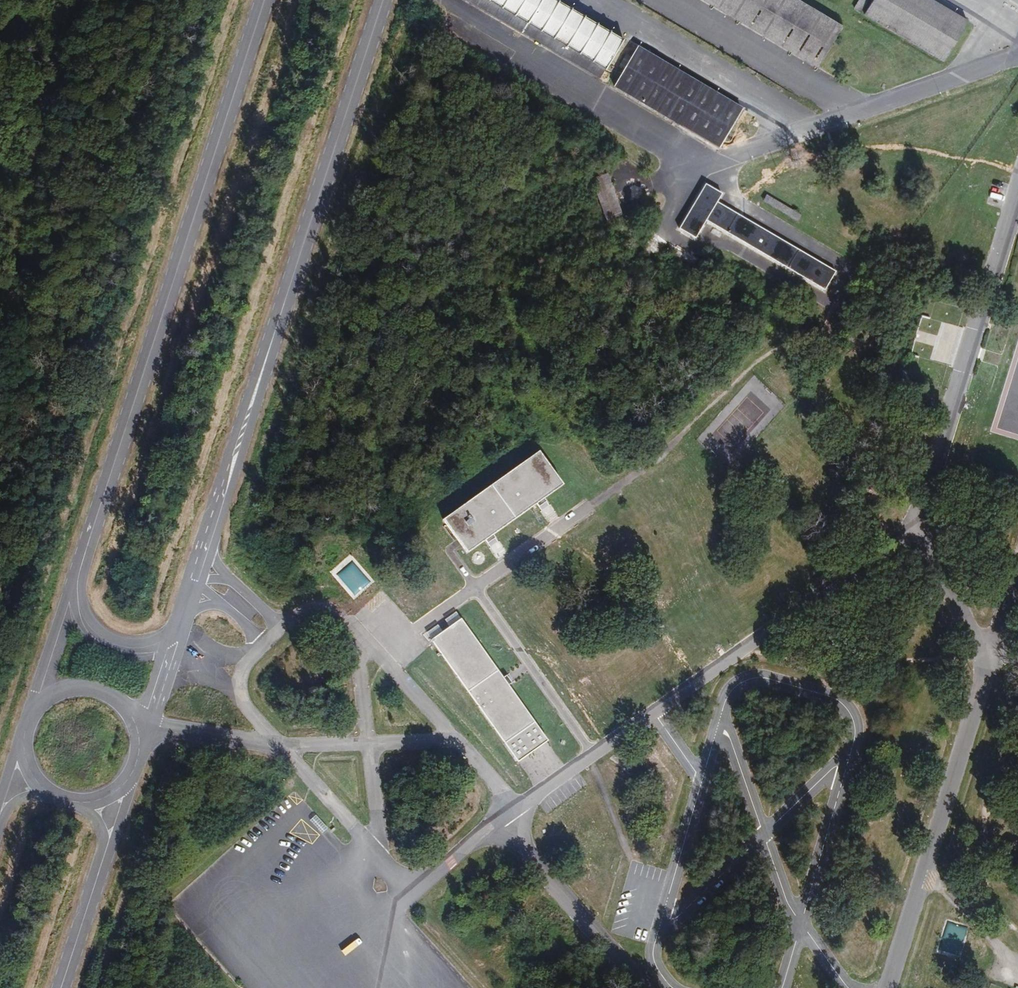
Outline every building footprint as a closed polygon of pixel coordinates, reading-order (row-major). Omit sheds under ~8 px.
[(623,37),(561,0),(468,0),(599,78),(623,37)] [(794,0),(696,0),(814,71),(840,27),(794,0)] [(943,60),(966,22),(930,0),(873,0),(865,12),(943,60)] [(743,113),(638,48),(613,89),(718,153),(743,113)] [(624,220),(607,174),(592,179),(609,225),(624,220)] [(705,185),(679,229),(696,240),(706,223),(718,204),(723,195),(705,185)] [(766,196),(763,202),(797,221),(800,215),(766,196)] [(837,275),(718,204),(706,223),(825,294),(837,275)] [(537,455),(441,522),(467,558),(562,492),(537,455)] [(337,572),(354,594),(371,582),(353,560),(337,572)] [(430,641),(516,765),(547,743),(462,619),(430,641)] [(947,922),(939,949),(958,955),(967,928),(947,922)]
